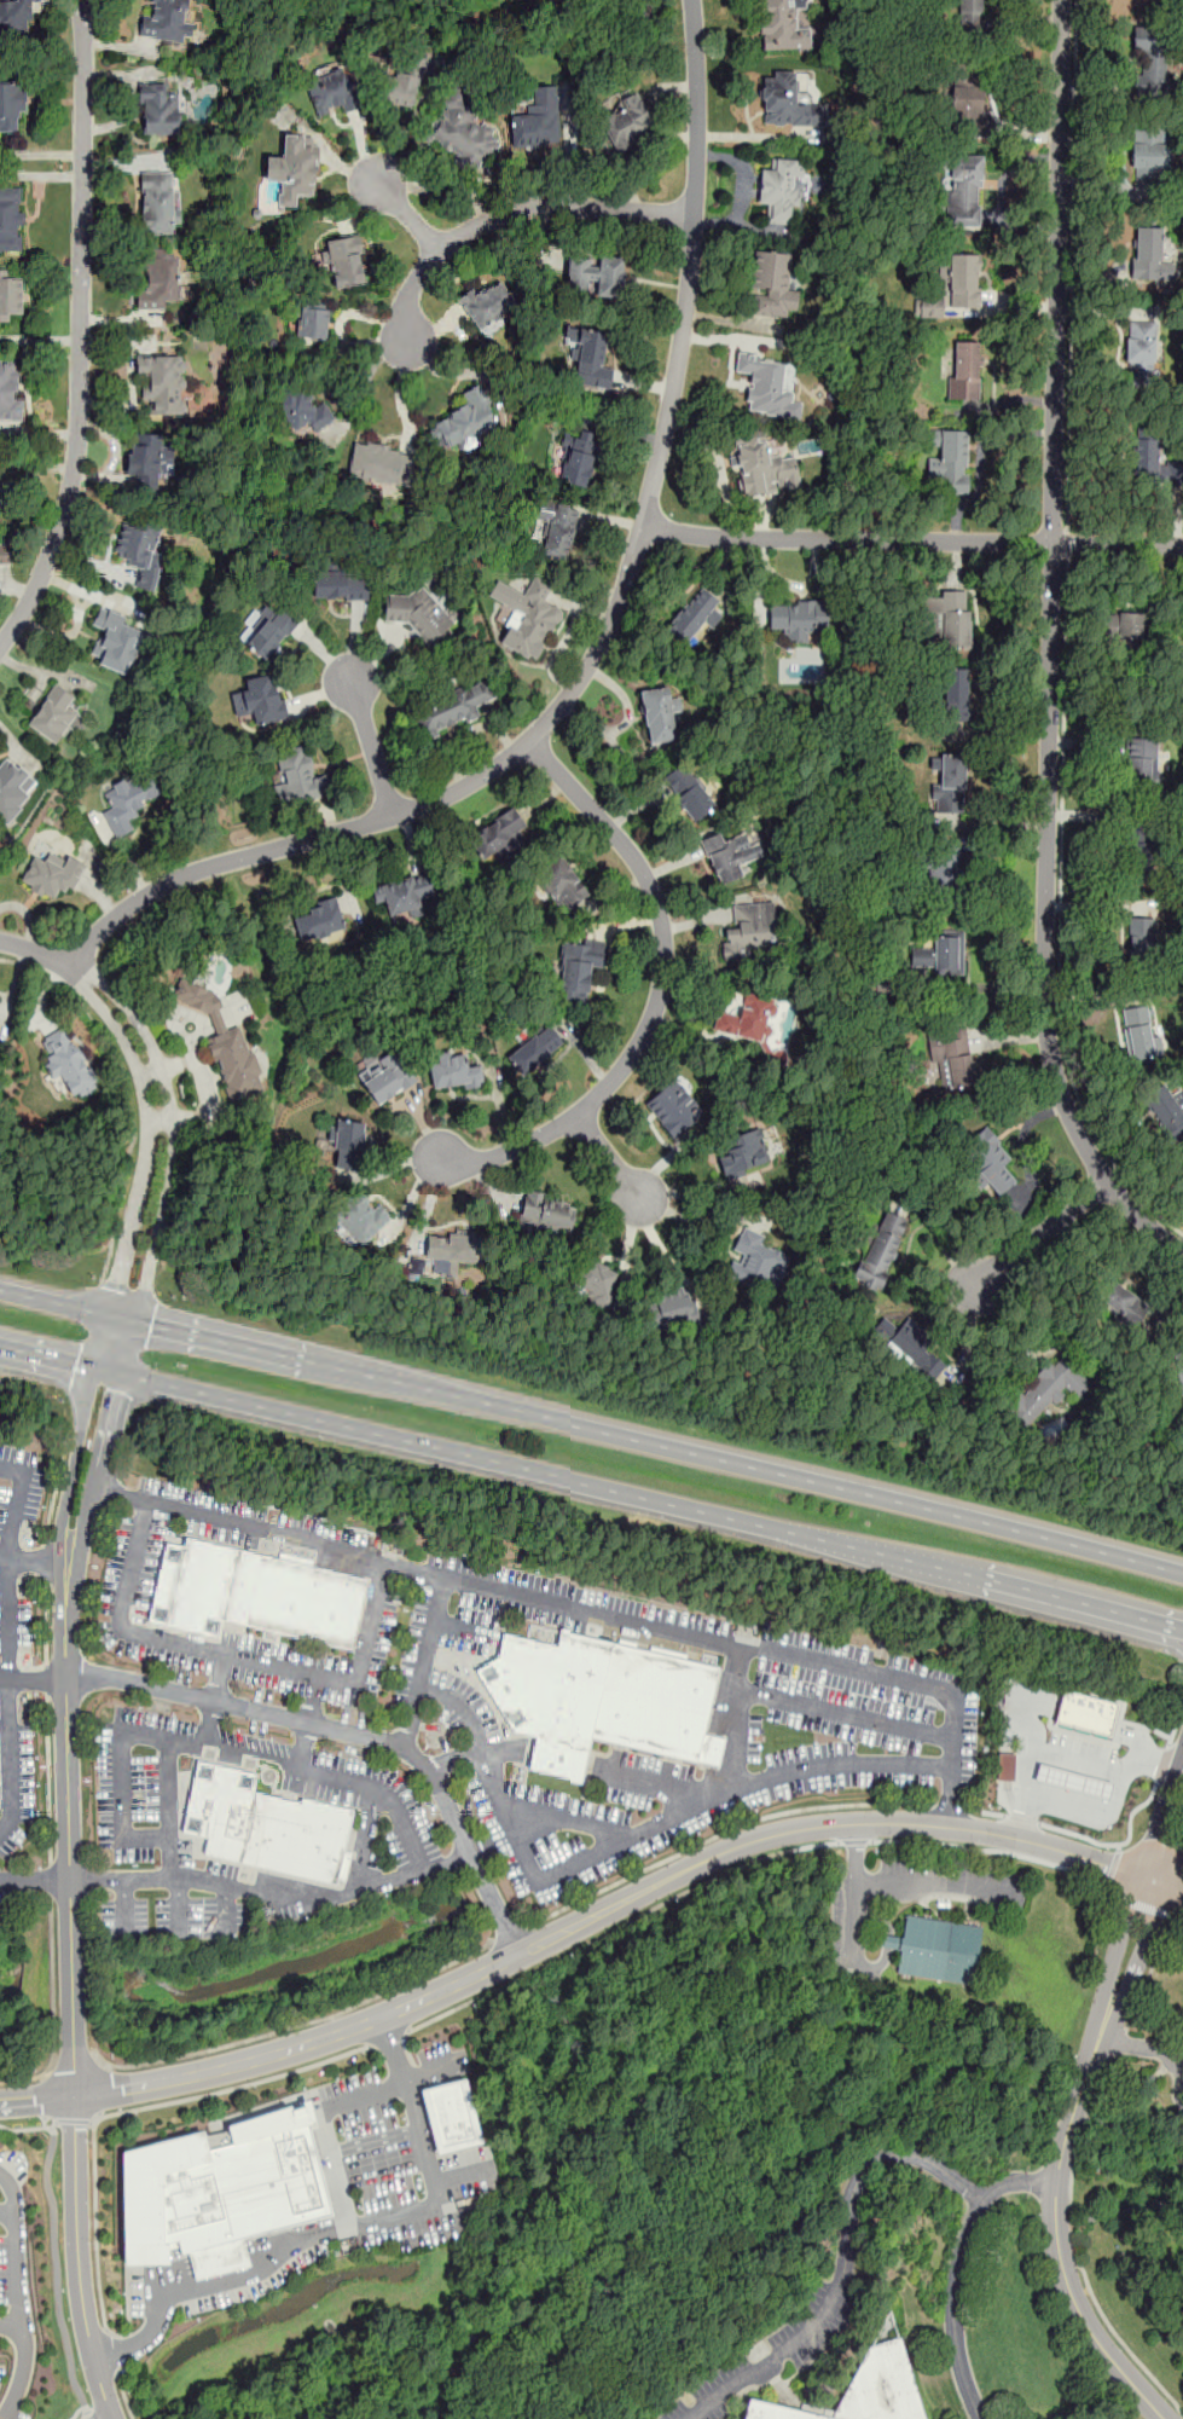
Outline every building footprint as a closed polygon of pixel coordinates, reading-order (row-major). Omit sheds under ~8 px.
[(0,1),(0,37),(31,36),(31,0),(11,0),(11,1),(0,1)] [(150,16),(143,15),(139,39),(182,46),(190,0),(152,0),(150,16)] [(810,25),(798,25),(798,8),(805,8),(805,0),(759,0),(760,50),(811,48),(810,25)] [(956,31),(987,31),(987,0),(957,0),(956,31)] [(1168,93),(1168,35),(1141,35),(1141,93),(1168,93)] [(422,80),(390,70),(381,103),(412,112),(422,80)] [(823,126),(823,104),(808,104),(808,73),(764,71),(764,125),(823,126)] [(320,123),(356,110),(343,75),(307,88),(320,123)] [(17,122),(27,122),(27,85),(0,85),(0,137),(16,138),(17,122)] [(949,85),(949,114),(992,114),(992,85),(949,85)] [(143,88),(143,138),(179,138),(179,88),(143,88)] [(511,150),(561,149),(559,88),(532,89),(533,105),(511,105),(511,150)] [(984,91),(960,91),(959,136),(992,137),(993,113),(984,113),(984,91)] [(477,121),(481,115),(456,94),(423,137),(472,175),(500,139),(477,121)] [(650,141),(649,106),(605,108),(607,143),(650,141)] [(1158,128),(1132,128),(1132,183),(1162,183),(1162,141),(1158,141),(1158,128)] [(315,199),(317,149),(308,149),(308,137),(283,137),(282,160),(266,158),(265,185),(277,186),(277,209),(297,209),(298,198),(315,199)] [(982,156),(950,156),(949,226),(981,226),(982,156)] [(759,204),(770,204),(769,225),(798,225),(799,160),(772,158),(772,170),(760,169),(759,204)] [(141,237),(175,237),(175,174),(141,174),(141,237)] [(0,190),(0,255),(23,254),(23,190),(0,190)] [(1162,261),(1162,227),(1135,227),(1135,280),(1175,280),(1175,261),(1162,261)] [(360,237),(326,243),(336,291),(370,285),(360,237)] [(788,289),(789,251),(754,250),(752,316),(796,318),(798,289),(788,289)] [(138,313),(166,312),(166,303),(180,303),(180,253),(149,253),(149,287),(138,287),(138,313)] [(568,255),(568,291),(624,291),(624,255),(568,255)] [(951,255),(950,309),(981,309),(981,255),(951,255)] [(8,282),(8,271),(0,271),(0,319),(23,319),(23,282),(8,282)] [(480,338),(509,324),(501,311),(514,305),(501,279),(460,300),(480,338)] [(915,316),(941,317),(941,299),(916,297),(915,316)] [(331,313),(300,308),(295,341),(325,346),(331,313)] [(1156,366),(1156,322),(1126,322),(1126,366),(1156,366)] [(574,384),(610,388),(613,368),(604,366),(608,332),(581,329),(574,384)] [(980,342),(951,342),(951,400),(980,400),(980,342)] [(788,417),(795,359),(737,353),(735,375),(749,376),(744,412),(788,417)] [(137,380),(146,380),(146,404),(150,404),(150,417),(185,417),(185,358),(137,358),(137,380)] [(24,399),(18,399),(18,374),(12,374),(13,360),(0,360),(0,422),(23,422),(24,399)] [(463,397),(468,407),(434,427),(450,455),(501,428),(480,387),(463,397)] [(303,388),(276,406),(294,436),(308,428),(314,438),(336,424),(323,403),(315,407),(303,388)] [(587,488),(599,434),(570,428),(559,482),(587,488)] [(968,430),(940,430),(939,492),(967,492),(968,430)] [(1130,432),(1130,476),(1160,476),(1160,432),(1130,432)] [(128,478),(137,478),(137,494),(158,496),(160,474),(173,474),(173,451),(162,450),(163,435),(129,435),(128,478)] [(782,455),(778,435),(733,442),(743,497),(801,486),(795,452),(782,455)] [(417,457),(355,445),(349,480),(411,491),(417,457)] [(567,562),(578,514),(540,505),(535,528),(544,531),(538,556),(567,562)] [(161,531),(126,521),(115,560),(141,567),(137,586),(155,591),(164,557),(155,555),(161,531)] [(11,568),(10,544),(0,544),(0,568),(11,568)] [(369,598),(369,574),(313,574),(313,598),(369,598)] [(538,660),(564,610),(546,601),(553,585),(534,575),(524,595),(511,588),(503,603),(515,609),(499,640),(538,660)] [(720,604),(702,586),(663,626),(683,644),(720,604)] [(384,620),(411,620),(411,641),(448,641),(448,609),(435,609),(435,592),(384,592),(384,620)] [(932,592),(932,646),(968,646),(968,592),(932,592)] [(827,629),(827,600),(770,601),(770,627),(783,627),(784,641),(813,641),(813,629),(827,629)] [(300,620),(278,602),(244,643),(266,660),(300,620)] [(99,607),(92,625),(103,630),(91,660),(126,673),(145,625),(99,607)] [(1144,613),(1102,613),(1103,638),(1144,637),(1144,613)] [(285,719),(279,672),(243,678),(250,725),(285,719)] [(941,719),(968,719),(968,675),(941,675),(941,719)] [(74,713),(70,711),(77,698),(54,682),(27,724),(54,742),(74,713)] [(422,736),(481,717),(477,705),(495,699),(491,682),(412,707),(422,736)] [(639,691),(649,745),(678,739),(668,687),(639,691)] [(1155,736),(1125,736),(1125,787),(1155,787),(1155,736)] [(330,795),(326,775),(315,777),(309,748),(276,756),(285,805),(330,795)] [(964,811),(965,753),(938,752),(936,811),(964,811)] [(18,783),(27,776),(8,757),(0,765),(0,823),(1,824),(30,797),(18,783)] [(662,779),(691,826),(717,809),(686,763),(662,779)] [(115,838),(135,828),(128,812),(162,795),(147,766),(103,788),(111,808),(103,811),(115,838)] [(474,834),(489,855),(528,826),(514,805),(474,834)] [(1123,824),(1125,880),(1154,879),(1152,822),(1123,824)] [(719,885),(749,874),(744,862),(762,855),(758,843),(750,845),(746,832),(723,840),(719,832),(701,838),(719,885)] [(932,890),(959,890),(959,841),(932,841),(932,890)] [(71,892),(83,869),(37,846),(21,882),(53,899),(59,887),(71,892)] [(557,914),(586,898),(562,856),(533,873),(557,914)] [(436,901),(428,872),(373,887),(382,916),(436,901)] [(312,912),(294,918),(302,942),(346,928),(336,896),(309,904),(312,912)] [(733,904),(735,927),(721,928),(723,962),(749,960),(748,948),(776,947),(773,902),(733,904)] [(1153,956),(1153,904),(1127,904),(1127,956),(1153,956)] [(934,974),(964,974),(964,933),(933,933),(933,948),(912,948),(912,967),(934,967),(934,974)] [(604,944),(564,941),(559,991),(588,994),(591,967),(602,968),(604,944)] [(244,1025),(224,1030),(209,972),(174,982),(181,1011),(209,1005),(216,1036),(211,1037),(227,1100),(261,1092),(244,1025)] [(724,986),(714,1032),(765,1043),(776,997),(724,986)] [(1130,1059),(1154,1057),(1148,1002),(1123,1006),(1130,1059)] [(521,1076),(567,1044),(552,1023),(506,1055),(521,1076)] [(968,1029),(939,1032),(945,1088),(975,1084),(968,1029)] [(98,1078),(66,1031),(39,1049),(70,1098),(98,1078)] [(377,1105),(412,1083),(393,1053),(379,1061),(382,1066),(361,1080),(377,1105)] [(431,1057),(433,1088),(483,1087),(483,1066),(469,1066),(468,1055),(431,1057)] [(673,1135),(702,1107),(673,1077),(644,1106),(673,1135)] [(1171,1092),(1166,1084),(1144,1095),(1167,1142),(1182,1135),(1182,1097),(1178,1088),(1171,1092)] [(364,1119),(331,1119),(331,1168),(363,1169),(364,1119)] [(1016,1181),(1004,1167),(1013,1159),(987,1127),(959,1148),(997,1196),(1016,1181)] [(732,1175),(759,1167),(748,1130),(721,1139),(732,1175)] [(373,1210),(361,1198),(335,1222),(359,1251),(392,1222),(378,1206),(373,1210)] [(573,1235),(574,1200),(522,1199),(521,1233),(573,1235)] [(907,1217),(882,1209),(856,1280),(881,1290),(907,1217)] [(769,1295),(791,1252),(744,1227),(723,1271),(769,1295)] [(483,1242),(410,1233),(407,1258),(480,1267),(483,1242)] [(617,1272),(586,1258),(572,1290),(603,1303),(617,1272)] [(1132,1330),(1149,1307),(1112,1280),(1096,1303),(1132,1330)] [(650,1325),(698,1319),(695,1289),(645,1296),(650,1325)] [(912,1367),(932,1347),(900,1316),(881,1337),(912,1367)] [(1172,1384),(1182,1388),(1182,1348),(1172,1384)] [(1015,1396),(1036,1418),(1066,1389),(1075,1400),(1092,1384),(1061,1352),(1015,1396)] [(1064,1435),(1060,1420),(1038,1425),(1042,1441),(1064,1435)] [(355,1656),(373,1584),(192,1539),(189,1551),(172,1547),(152,1624),(225,1642),(228,1625),(355,1656)] [(590,1787),(599,1744),(706,1769),(725,1668),(506,1616),(498,1653),(468,1680),(500,1736),(529,1730),(526,1767),(590,1787)] [(1119,1704),(1063,1690),(1054,1723),(1111,1737),(1119,1704)] [(1084,1806),(1110,1719),(1083,1709),(1072,1744),(1051,1738),(1046,1754),(1065,1759),(1052,1796),(1084,1806)] [(1015,1783),(1015,1752),(992,1752),(992,1783),(1015,1783)] [(340,1887),(356,1815),(302,1801),(301,1804),(257,1793),(262,1776),(202,1761),(185,1833),(211,1839),(208,1854),(340,1887)] [(974,1978),(900,1966),(909,1916),(982,1928),(974,1978)] [(464,2072),(419,2084),(430,2125),(421,2128),(428,2152),(436,2149),(437,2155),(483,2143),(464,2072)] [(309,2125),(317,2122),(309,2099),(227,2125),(230,2130),(205,2136),(204,2129),(122,2151),(124,2264),(170,2264),(170,2244),(179,2241),(181,2253),(190,2252),(195,2280),(251,2264),(244,2238),(332,2213),(320,2168),(309,2125)] [(894,2309),(836,2415),(754,2402),(750,2418),(929,2418),(894,2309)]
